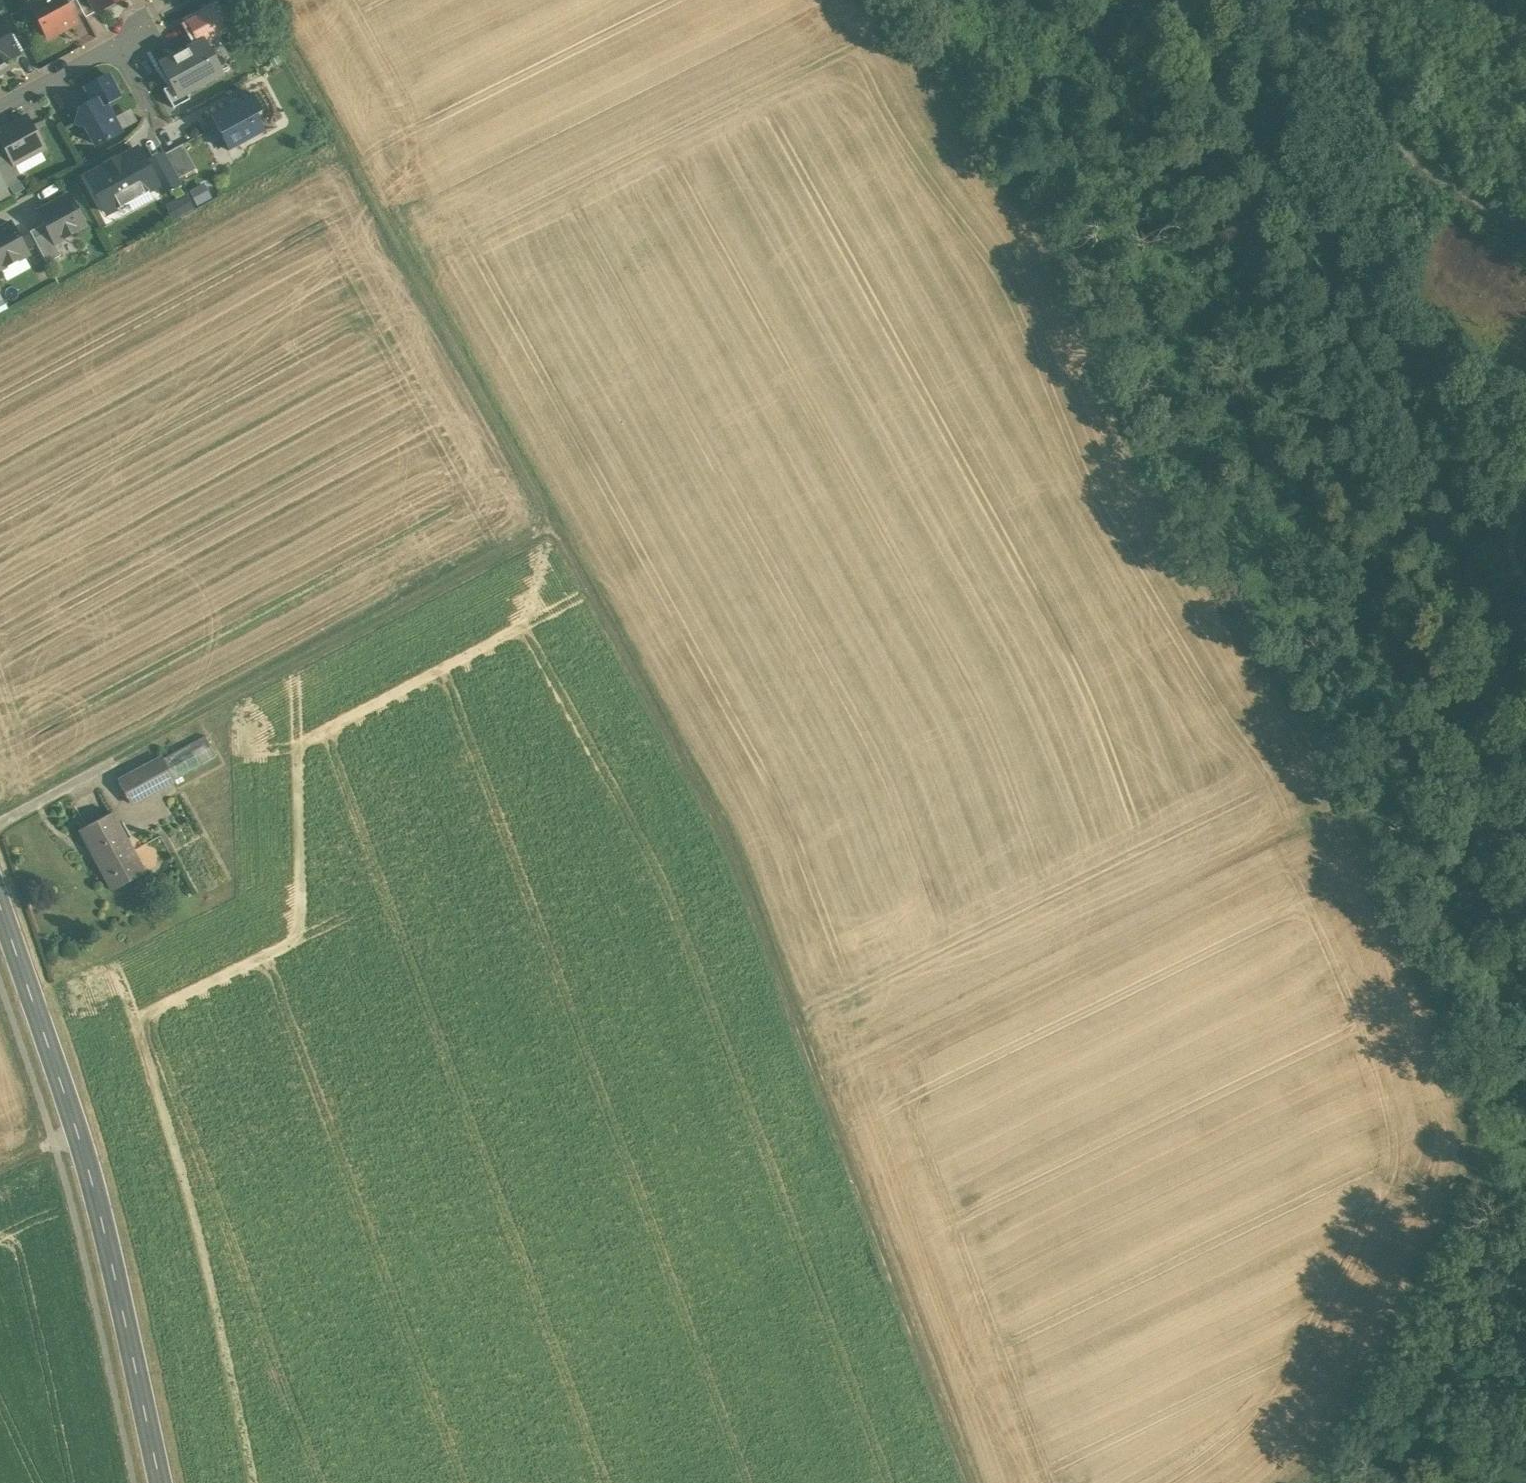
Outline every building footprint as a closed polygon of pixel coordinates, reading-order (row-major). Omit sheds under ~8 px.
[(62,0),(38,0),(29,5),(47,38),(75,23),(65,5),(62,0)] [(96,12),(117,0),(90,0),(96,12)] [(17,54),(0,23),(0,64),(17,54)] [(204,41),(160,64),(172,86),(178,98),(186,94),(222,74),(204,41)] [(108,75),(85,88),(93,102),(101,98),(104,104),(119,96),(108,75)] [(172,86),(163,90),(173,109),(189,100),(186,94),(178,98),(172,86)] [(251,93),(202,120),(212,138),(220,134),(229,151),(264,132),(255,115),(261,112),(251,93)] [(104,104),(101,98),(93,102),(81,109),(76,124),(86,127),(96,145),(119,132),(104,104)] [(0,132),(0,142),(4,148),(13,165),(13,164),(43,148),(26,118),(0,132)] [(195,170),(182,145),(165,154),(178,179),(195,170)] [(4,148),(0,150),(0,175),(4,183),(7,188),(22,180),(13,164),(13,165),(4,148)] [(137,150),(86,178),(105,213),(156,186),(157,185),(144,162),(137,150)] [(165,154),(164,153),(144,162),(157,185),(156,186),(160,195),(181,184),(178,179),(165,154)] [(69,196),(37,213),(43,225),(54,244),(85,226),(69,196)] [(11,224),(0,229),(0,270),(28,255),(11,224)] [(54,244),(43,225),(29,232),(46,264),(60,256),(54,244)] [(160,760),(171,780),(215,756),(204,736),(160,760)] [(128,804),(171,780),(160,760),(117,784),(128,804)] [(110,815),(78,831),(93,860),(87,863),(100,890),(132,874),(121,852),(127,849),(110,815)]
